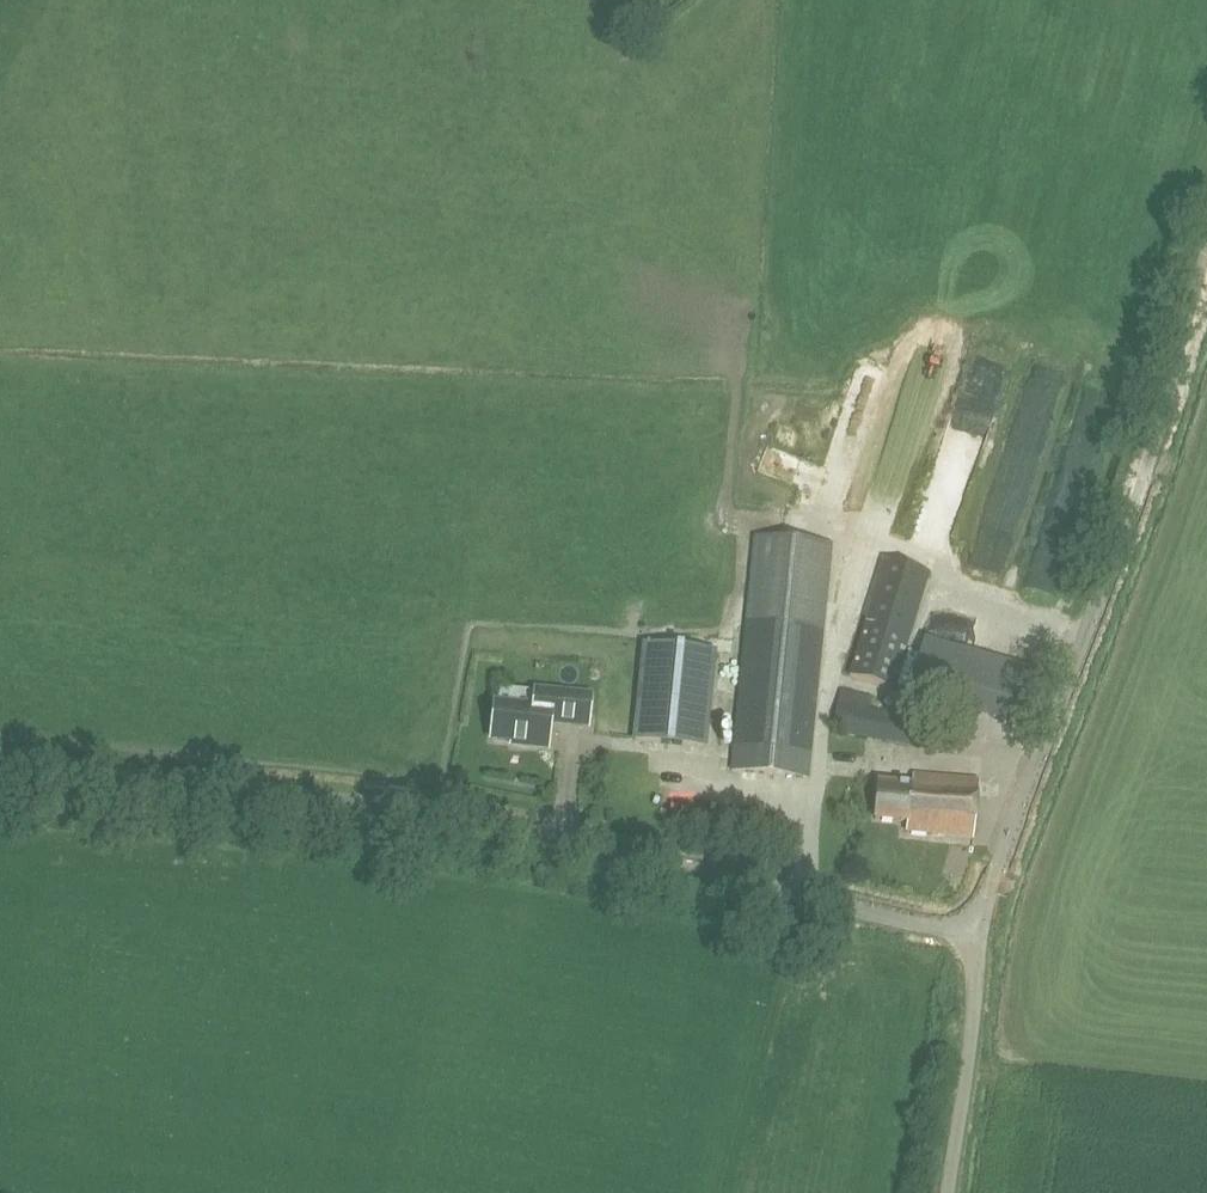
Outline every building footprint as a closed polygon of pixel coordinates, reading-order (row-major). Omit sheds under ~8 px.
[(1037,383),(1036,414),(1062,415),(1063,385),(1037,383)] [(755,536),(734,749),(731,770),(808,777),(831,544),(755,536)] [(895,689),(930,572),(884,559),(848,675),(895,689)] [(907,696),(1023,730),(1040,672),(925,638),(907,696)] [(705,747),(715,650),(645,643),(635,739),(705,747)] [(587,726),(590,694),(535,689),(534,707),(495,703),(491,739),(525,742),(525,745),(547,748),(550,722),(587,726)] [(927,743),(931,723),(914,719),(914,717),(837,701),(831,732),(908,747),(910,739),(927,743)] [(973,838),(979,780),(913,774),(912,784),(878,781),(874,818),(907,822),(906,832),(973,838)]
